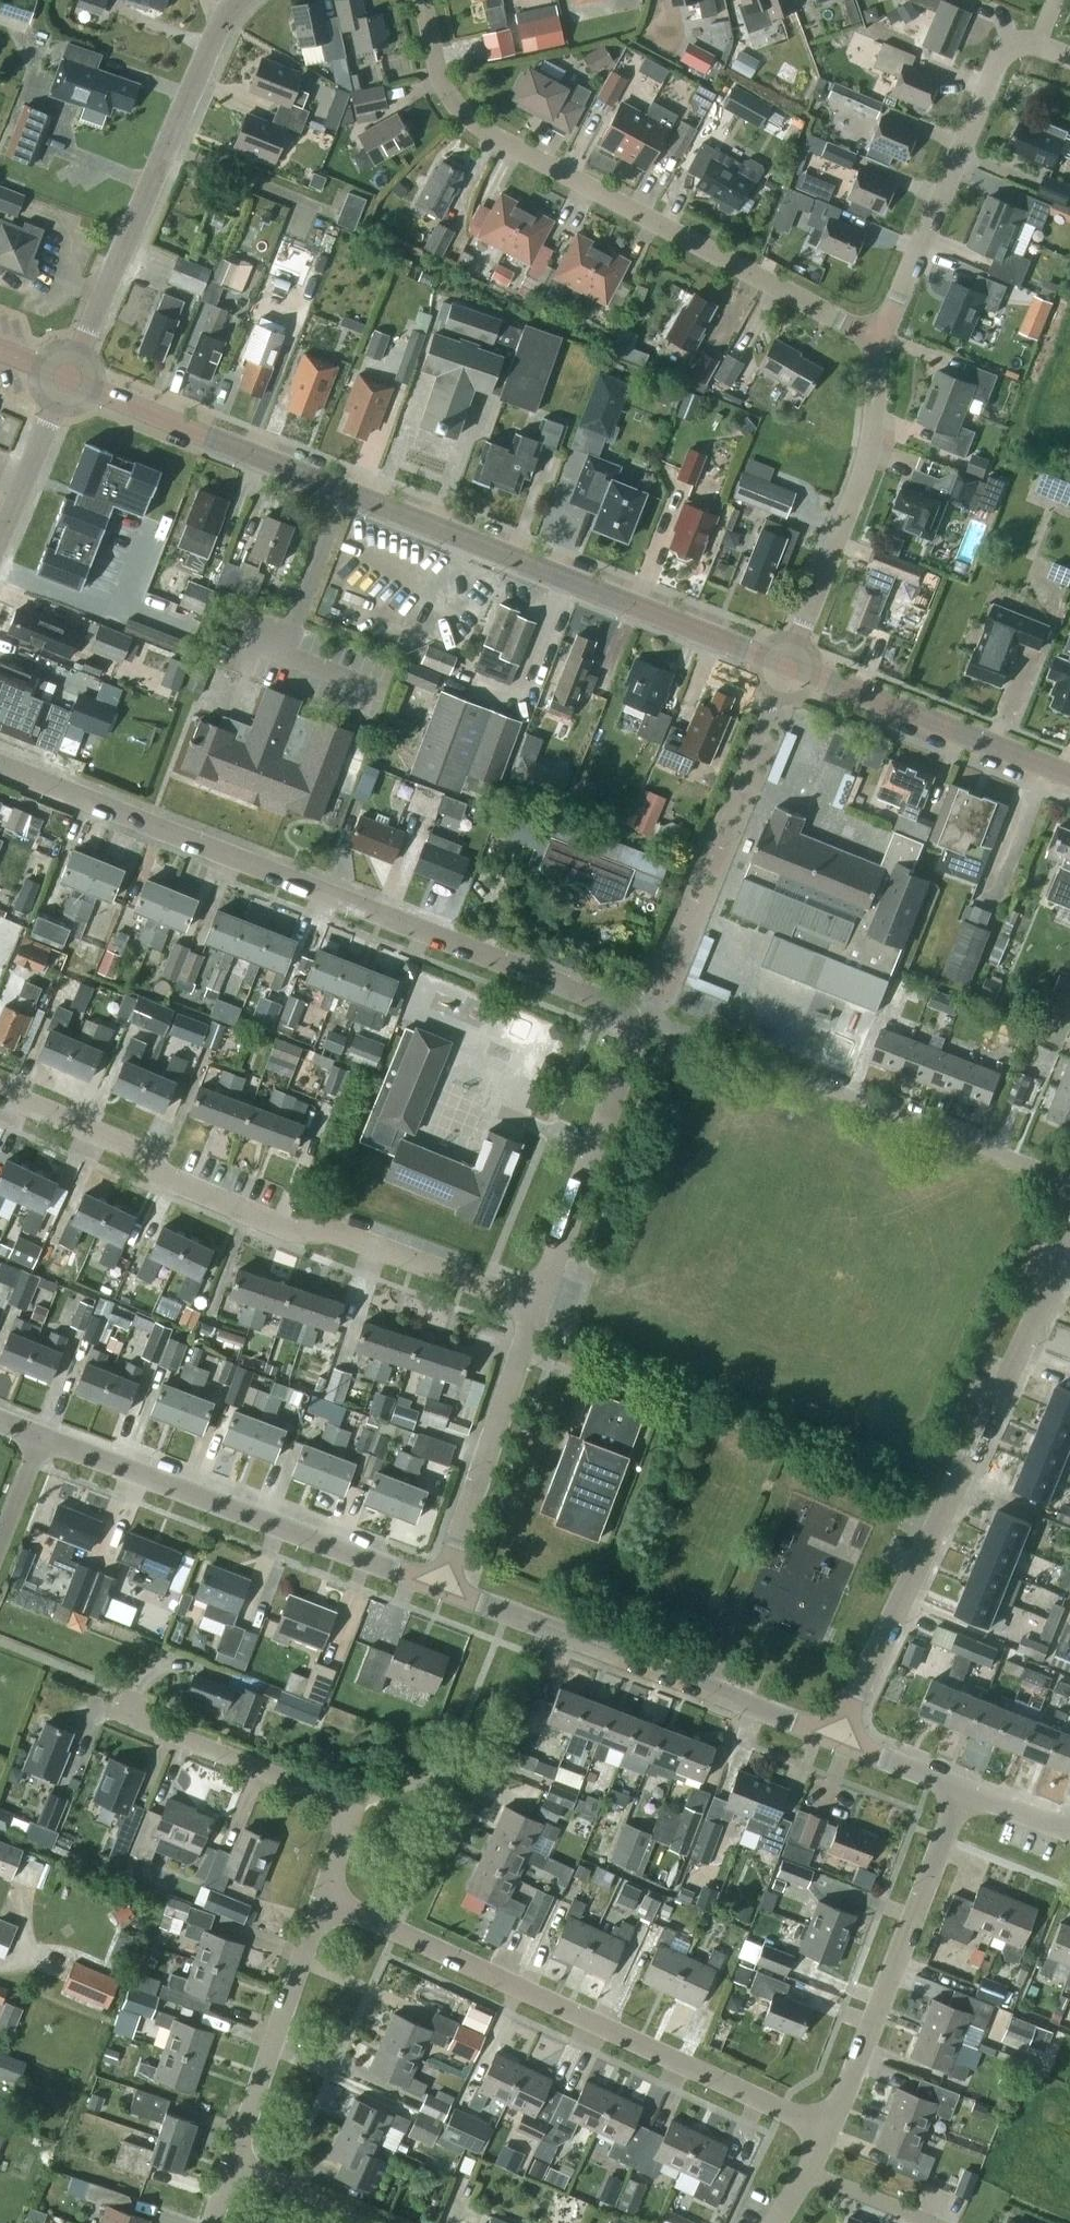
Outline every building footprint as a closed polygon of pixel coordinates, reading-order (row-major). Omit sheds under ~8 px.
[(37,0),(0,0),(0,13),(30,23),(37,0)] [(76,7),(102,16),(108,0),(78,0),(76,7)] [(124,1),(148,9),(149,4),(163,9),(166,0),(125,0),(124,1)] [(346,57),(339,27),(327,29),(320,0),(292,6),(301,48),(321,44),(324,61),(346,57)] [(381,13),(365,17),(361,0),(338,0),(336,0),(342,30),(352,28),(357,52),(387,45),(381,13)] [(489,24),(506,20),(502,0),(484,0),(489,24)] [(701,16),(716,13),(713,0),(697,0),(701,16)] [(792,0),(742,0),(743,3),(739,5),(739,4),(737,4),(747,33),(748,32),(748,31),(772,23),(770,18),(795,9),(792,0)] [(842,1),(847,13),(857,9),(853,0),(845,0),(842,1)] [(902,17),(915,9),(910,0),(909,0),(896,8),(902,17)] [(930,28),(932,29),(925,45),(949,55),(956,39),(958,40),(970,12),(963,9),(966,0),(919,0),(938,8),(930,28)] [(875,5),(863,8),(867,21),(879,17),(875,5)] [(565,45),(559,15),(518,23),(524,53),(565,45)] [(878,19),(875,37),(894,40),(898,23),(878,19)] [(508,28),(506,20),(489,24),(491,32),(482,34),(488,59),(515,53),(509,28),(508,28)] [(727,37),(725,22),(710,24),(712,39),(727,37)] [(689,40),(679,59),(706,73),(716,55),(689,40)] [(605,41),(584,55),(593,72),(614,59),(605,41)] [(102,54),(68,42),(50,93),(83,105),(83,104),(109,113),(112,104),(130,110),(139,84),(96,69),(102,54)] [(911,67),(916,55),(886,43),(875,66),(898,77),(892,92),(927,107),(939,79),(911,67)] [(740,50),(730,67),(751,78),(760,61),(740,50)] [(646,56),(639,69),(661,81),(668,68),(646,56)] [(280,99),(275,113),(304,124),(309,110),(291,103),(302,75),(261,59),(250,88),(280,99)] [(522,74),(514,89),(518,91),(515,97),(520,99),(517,103),(531,110),(533,106),(548,113),(546,118),(568,130),(580,106),(588,90),(567,79),(562,89),(559,87),(561,83),(557,81),(538,70),(535,69),(533,73),(529,71),(526,76),(522,74)] [(628,78),(611,69),(597,97),(601,99),(606,103),(613,106),(628,78)] [(350,90),(352,89),(349,70),(334,73),(335,82),(350,90)] [(362,72),(350,74),(353,87),(365,85),(362,72)] [(829,96),(840,100),(877,116),(883,102),(835,82),(829,96)] [(722,106),(759,126),(771,104),(735,84),(722,106)] [(388,108),(384,85),(352,91),(358,123),(377,119),(375,111),(388,108)] [(815,88),(813,94),(816,99),(823,99),(826,93),(823,87),(815,88)] [(622,155),(646,168),(675,114),(652,101),(644,115),(622,155)] [(644,115),(621,102),(598,142),(622,155),(644,115)] [(7,153),(33,163),(52,114),(26,104),(7,153)] [(337,128),(344,110),(331,105),(324,124),(328,125),(337,128)] [(299,136),(304,124),(275,113),(271,123),(247,114),(236,143),(277,159),(288,132),(299,136)] [(396,113),(358,134),(374,163),(412,142),(396,113)] [(894,155),(905,160),(917,131),(882,117),(870,145),(865,156),(889,166),(894,155)] [(681,157),(697,128),(682,120),(666,149),(681,157)] [(1021,122),(1010,148),(1026,155),(1025,156),(1055,168),(1067,139),(1066,139),(1069,131),(1064,129),(1045,121),(1042,129),(1038,127),(1037,129),(1021,122)] [(808,133),(801,148),(803,149),(809,151),(821,156),(827,141),(808,133)] [(821,156),(849,168),(856,153),(827,141),(821,156)] [(701,175),(696,185),(720,199),(718,203),(719,207),(728,212),(732,210),(734,206),(736,208),(751,181),(757,179),(762,169),(760,164),(749,158),(744,160),(742,164),(702,142),(687,168),(701,175)] [(459,181),(456,180),(461,172),(441,161),(437,169),(434,168),(415,204),(440,217),(459,181)] [(852,199),(848,209),(866,216),(866,215),(870,214),(872,208),(883,213),(895,185),(859,169),(847,197),(852,199)] [(795,187),(812,193),(818,178),(801,171),(795,187)] [(314,172),(309,185),(321,190),(326,177),(314,172)] [(1047,174),(1040,192),(1067,203),(1069,197),(1069,184),(1047,174)] [(397,180),(390,187),(399,197),(406,190),(397,180)] [(0,184),(0,209),(17,215),(25,193),(0,184)] [(788,186),(782,201),(798,207),(809,212),(815,197),(788,186)] [(354,229),(366,198),(348,191),(336,222),(354,229)] [(1042,227),(1052,203),(1022,191),(1016,205),(990,194),(980,219),(1016,234),(1023,219),(1042,227)] [(477,236),(504,250),(525,210),(514,205),(517,201),(500,192),(477,236)] [(808,222),(824,229),(817,245),(853,260),(865,231),(837,220),(842,208),(817,198),(808,222)] [(534,215),(525,210),(504,250),(530,264),(553,220),(536,211),(534,215)] [(1,272),(3,268),(32,279),(39,260),(33,257),(45,228),(26,220),(24,226),(0,216),(0,272),(1,272)] [(1010,250),(1016,234),(980,219),(970,244),(996,255),(989,270),(1021,283),(1031,259),(1010,250)] [(424,247),(441,256),(453,232),(437,223),(424,247)] [(553,276),(578,289),(600,250),(590,245),(593,241),(576,232),(557,269),(545,263),(537,278),(538,278),(548,284),(553,276)] [(467,267),(473,255),(461,250),(456,261),(467,267)] [(610,255),(600,250),(578,289),(606,304),(629,260),(612,251),(610,255)] [(211,268),(178,255),(168,280),(201,293),(211,268)] [(231,286),(240,263),(227,258),(218,280),(231,286)] [(496,263),(489,277),(506,285),(513,272),(496,263)] [(422,270),(418,280),(431,285),(435,275),(422,270)] [(532,290),(538,278),(528,273),(522,284),(532,290)] [(955,281),(938,322),(969,335),(982,304),(997,310),(1007,285),(980,274),(973,289),(955,281)] [(548,284),(538,278),(532,290),(542,295),(548,284)] [(1047,278),(1041,292),(1054,297),(1060,284),(1047,278)] [(210,281),(203,298),(213,302),(220,285),(210,281)] [(682,307),(666,336),(693,351),(709,322),(706,320),(715,305),(693,292),(685,308),(682,307)] [(177,319),(184,301),(164,293),(156,311),(155,311),(139,350),(162,359),(178,320),(177,319)] [(1036,294),(1028,313),(1046,321),(1054,302),(1036,294)] [(500,319),(452,302),(441,334),(435,332),(422,367),(438,373),(421,422),(457,435),(474,386),(502,396),(501,398),(536,410),(562,336),(527,324),(525,330),(499,321),(500,319)] [(212,303),(186,368),(210,377),(225,340),(215,337),(227,309),(212,303)] [(617,324),(622,313),(611,307),(606,318),(617,324)] [(344,315),(340,324),(353,329),(356,320),(344,315)] [(374,328),(365,353),(381,359),(390,334),(374,328)] [(412,329),(404,353),(417,358),(426,333),(412,329)] [(244,364),(248,366),(240,387),(260,395),(272,365),(263,362),(273,338),(258,331),(244,364)] [(799,354),(801,351),(777,337),(760,367),(807,393),(822,367),(799,354)] [(632,347),(627,360),(644,366),(649,354),(632,347)] [(689,374),(707,384),(720,360),(702,351),(689,374)] [(290,386),(298,389),(291,408),(310,415),(316,401),(323,403),(338,366),(304,352),(290,386)] [(718,377),(732,385),(745,362),(730,354),(718,377)] [(965,381),(938,371),(929,394),(966,408),(972,394),(988,400),(998,375),(971,365),(965,381)] [(370,421),(378,424),(392,386),(358,373),(345,407),(352,410),(345,428),(365,436),(370,421)] [(583,422),(607,431),(626,384),(601,374),(583,422)] [(690,419),(700,394),(687,388),(677,414),(690,419)] [(959,425),(966,408),(929,394),(919,421),(946,432),(940,446),(966,456),(976,431),(959,425)] [(747,415),(735,425),(744,435),(755,425),(747,415)] [(558,449),(567,425),(544,416),(535,438),(516,431),(510,448),(486,439),(472,479),(492,486),(493,483),(518,492),(524,474),(529,476),(541,442),(558,449)] [(47,544),(36,571),(81,589),(87,573),(114,504),(128,509),(144,516),(161,471),(134,460),(134,462),(136,463),(133,470),(107,460),(110,453),(112,453),(113,452),(86,442),(85,443),(86,443),(70,485),(69,485),(68,486),(78,490),(74,500),(72,499),(67,497),(67,496),(66,495),(55,523),(56,523),(57,521),(65,524),(55,550),(47,547),(48,545),(47,544)] [(694,482),(706,453),(689,447),(678,476),(694,482)] [(991,458),(973,451),(966,470),(984,476),(991,458)] [(588,453),(569,502),(598,513),(593,526),(626,539),(645,491),(639,489),(641,484),(623,477),(621,482),(614,479),(619,465),(588,453)] [(796,492),(744,470),(734,495),(785,516),(796,492)] [(905,482),(896,506),(910,511),(904,528),(934,539),(949,499),(978,511),(980,505),(995,511),(1007,480),(991,474),(988,482),(959,470),(958,473),(954,472),(925,485),(923,489),(905,482)] [(1033,493),(1069,502),(1069,479),(1039,471),(1033,493)] [(200,488),(178,546),(191,551),(186,564),(204,571),(225,516),(222,515),(228,499),(200,488)] [(704,551),(703,547),(708,532),(711,533),(718,515),(685,502),(678,520),(680,521),(670,546),(675,547),(678,555),(686,558),(694,555),(699,557),(701,552),(704,551)] [(279,563),(294,524),(266,514),(252,551),(247,549),(243,560),(260,566),(263,557),(279,563)] [(788,532),(790,526),(766,516),(741,580),(748,583),(748,586),(757,589),(759,587),(766,589),(772,572),(777,574),(782,572),(794,539),(793,534),(788,532)] [(904,543),(887,536),(883,548),(899,555),(904,543)] [(863,583),(855,603),(859,604),(851,627),(868,633),(871,624),(877,627),(897,573),(921,583),(927,567),(876,547),(870,563),(874,565),(867,585),(863,583)] [(246,568),(227,561),(218,583),(238,591),(246,568)] [(206,613),(215,590),(189,581),(180,603),(206,613)] [(968,669),(969,670),(1001,682),(1019,638),(1039,646),(1048,622),(995,601),(968,669)] [(511,683),(536,621),(517,614),(519,609),(500,602),(474,669),(511,683)] [(8,631),(17,634),(70,656),(80,632),(51,620),(51,621),(18,607),(8,631)] [(129,618),(124,630),(186,654),(191,642),(129,618)] [(121,660),(130,639),(101,627),(95,642),(109,647),(106,653),(121,660)] [(592,691),(598,675),(587,671),(592,659),(589,657),(595,640),(577,633),(556,692),(542,687),(533,714),(549,709),(570,717),(577,700),(581,687),(592,691)] [(451,673),(458,657),(429,644),(421,661),(451,673)] [(1049,676),(1058,680),(1053,693),(1057,695),(1053,705),(1069,712),(1069,660),(1057,655),(1049,676)] [(171,657),(161,683),(178,690),(188,663),(171,657)] [(672,714),(657,709),(672,671),(638,657),(630,677),(634,679),(626,699),(648,708),(638,733),(660,742),(672,714)] [(73,711),(28,693),(35,675),(0,661),(0,729),(57,752),(58,751),(71,757),(84,724),(70,719),(73,711)] [(440,673),(410,661),(403,678),(432,690),(440,673)] [(284,813),(287,805),(319,818),(351,731),(318,719),(317,723),(295,715),(301,699),(267,686),(252,726),(224,715),(220,726),(200,718),(182,766),(198,772),(195,780),(284,813)] [(695,755),(710,761),(729,715),(726,714),(733,697),(715,689),(708,706),(698,702),(686,731),(671,725),(657,760),(688,774),(695,755)] [(442,690),(411,771),(460,790),(467,772),(498,784),(521,723),(490,711),(491,709),(442,690)] [(84,724),(105,733),(113,712),(78,698),(73,711),(70,719),(84,724)] [(362,723),(357,735),(368,740),(373,728),(362,723)] [(522,755),(514,778),(560,795),(568,772),(535,760),(522,755)] [(935,774),(897,759),(893,757),(880,796),(897,802),(902,804),(899,810),(901,811),(895,827),(911,833),(926,839),(933,820),(919,814),(922,806),(923,806),(935,774)] [(352,794),(363,798),(374,768),(363,765),(352,794)] [(569,794),(584,805),(595,790),(580,779),(569,794)] [(948,843),(938,866),(977,882),(1008,804),(953,782),(932,837),(948,843)] [(410,809),(422,813),(431,789),(418,785),(410,809)] [(422,813),(434,818),(443,794),(431,789),(422,813)] [(537,844),(530,861),(541,866),(554,882),(576,878),(585,882),(599,900),(623,897),(633,872),(659,883),(668,861),(558,818),(560,812),(515,795),(501,830),(537,844)] [(8,823),(7,826),(6,825),(3,834),(32,847),(44,818),(29,811),(15,806),(14,809),(1,804),(2,801),(0,800),(0,819),(8,823)] [(881,864),(801,832),(807,816),(778,804),(772,821),(769,820),(733,913),(778,930),(764,965),(880,1011),(905,945),(931,880),(913,872),(925,841),(895,829),(881,864)] [(659,812),(643,805),(634,827),(650,834),(659,812)] [(404,831),(361,814),(349,844),(393,861),(404,831)] [(1061,865),(1060,865),(1047,895),(1069,905),(1069,828),(1058,823),(1046,853),(1063,861),(1061,865)] [(438,846),(425,841),(414,870),(457,886),(468,858),(458,854),(462,844),(442,836),(438,846)] [(75,915),(76,915),(98,858),(73,849),(62,879),(76,884),(65,911),(75,915)] [(110,898),(122,868),(98,858),(76,915),(87,919),(97,893),(110,898)] [(29,913),(41,883),(26,877),(14,907),(29,913)] [(149,944),(171,888),(146,878),(134,908),(150,914),(139,940),(149,944)] [(196,898),(171,888),(149,944),(160,949),(171,923),(184,929),(196,898)] [(965,920),(944,971),(969,981),(989,930),(984,928),(990,912),(977,907),(971,923),(965,920)] [(41,908),(30,935),(62,947),(68,933),(73,921),(41,908)] [(217,908),(205,939),(225,947),(218,966),(227,969),(234,950),(246,919),(217,908)] [(73,921),(68,933),(80,938),(87,919),(76,915),(75,915),(73,921)] [(253,979),(260,961),(271,929),(246,919),(234,950),(251,957),(244,976),(253,979)] [(271,929),(260,961),(277,967),(269,986),(279,990),(287,971),(284,970),(296,939),(271,929)] [(191,947),(175,941),(162,975),(177,981),(191,947)] [(49,956),(21,944),(14,960),(42,972),(49,956)] [(306,979),(326,987),(319,1005),(328,1009),(335,990),(347,959),(319,948),(306,979)] [(122,955),(107,949),(98,971),(113,977),(122,955)] [(203,956),(191,951),(180,977),(193,982),(203,956)] [(354,1019),(361,1000),(373,969),(347,959),(335,990),(353,997),(346,1016),(354,1019)] [(419,965),(406,960),(401,973),(414,977),(419,965)] [(214,965),(206,985),(218,990),(226,970),(214,965)] [(701,970),(692,966),(686,983),(695,986),(701,970)] [(387,1010),(385,1009),(397,978),(373,969),(361,1000),(354,1019),(379,1029),(387,1010)] [(1062,973),(1054,994),(1069,1000),(1069,976),(1062,973)] [(894,975),(885,1000),(900,1005),(909,980),(894,975)] [(81,982),(76,993),(89,999),(94,987),(81,982)] [(915,983),(912,995),(925,1000),(929,988),(915,983)] [(941,1009),(947,993),(934,988),(928,1004),(941,1009)] [(139,994),(128,1019),(147,1028),(151,1018),(168,1025),(174,1010),(139,994)] [(4,1005),(0,1014),(0,1041),(13,1046),(19,1031),(24,1033),(31,1017),(28,1015),(34,1001),(19,995),(13,1009),(4,1005)] [(279,1021),(294,1027),(305,1002),(290,996),(279,1021)] [(256,1007),(251,1019),(272,1027),(282,1003),(267,997),(263,1010),(256,1007)] [(50,1029),(38,1057),(63,1067),(75,1039),(61,1033),(70,1010),(57,1005),(47,1028),(50,1029)] [(177,1013),(171,1031),(202,1042),(208,1024),(177,1013)] [(1042,1015),(1036,1032),(1050,1038),(1056,1020),(1042,1015)] [(75,1039),(63,1067),(88,1078),(100,1050),(102,1051),(112,1028),(99,1022),(98,1023),(87,1018),(77,1040),(75,1039)] [(217,1050),(226,1025),(213,1020),(204,1045),(217,1050)] [(568,1032),(564,1023),(554,1023),(549,1029),(553,1038),(563,1039),(568,1032)] [(402,1138),(406,1127),(413,1129),(451,1039),(418,1026),(416,1030),(406,1025),(359,1139),(395,1154),(386,1176),(457,1206),(455,1208),(489,1222),(522,1143),(489,1129),(473,1167),(402,1138)] [(871,1060),(895,1069),(908,1037),(884,1027),(871,1060)] [(329,1028),(322,1046),(339,1052),(346,1035),(329,1028)] [(356,1032),(346,1056),(374,1068),(384,1043),(356,1032)] [(112,1088),(136,1098),(149,1070),(135,1064),(145,1042),(131,1036),(120,1060),(123,1061),(112,1088)] [(303,1047),(277,1037),(272,1051),(298,1060),(303,1047)] [(935,1047),(908,1037),(895,1069),(923,1079),(935,1047)] [(923,1079),(956,1092),(968,1060),(935,1047),(923,1079)] [(176,1083),(186,1059),(172,1054),(163,1076),(149,1070),(136,1098),(162,1109),(173,1082),(176,1083)] [(987,1104),(1000,1072),(968,1060),(956,1092),(987,1104)] [(1059,1089),(1069,1093),(1069,1061),(1059,1089)] [(337,1094),(347,1069),(334,1063),(324,1089),(337,1094)] [(1018,1069),(1006,1099),(1021,1105),(1033,1075),(1018,1069)] [(216,1090),(201,1085),(190,1112),(216,1121),(234,1074),(223,1070),(216,1090)] [(244,1078),(234,1074),(216,1121),(242,1131),(252,1104),(237,1098),(244,1078)] [(266,1109),(252,1104),(242,1131),(268,1141),(284,1093),(274,1089),(266,1109)] [(1059,1089),(1049,1114),(1069,1123),(1069,1093),(1059,1089)] [(292,1149),(302,1122),(287,1117),(295,1097),(284,1093),(268,1141),(292,1149)] [(32,1170),(6,1159),(0,1173),(0,1202),(4,1192),(18,1199),(32,1170)] [(56,1181),(32,1170),(18,1199),(31,1205),(22,1227),(36,1233),(47,1210),(44,1209),(56,1181)] [(95,1232),(108,1203),(83,1192),(71,1219),(68,1218),(58,1241),(72,1247),(81,1226),(95,1232)] [(133,1214),(108,1203),(95,1232),(109,1238),(100,1259),(113,1266),(118,1256),(124,1242),(121,1241),(133,1214)] [(130,1289),(137,1274),(150,1280),(161,1259),(175,1266),(189,1238),(162,1225),(149,1252),(148,1251),(139,1269),(129,1265),(124,1276),(120,1284),(130,1289)] [(13,1247),(9,1256),(33,1267),(43,1246),(19,1235),(13,1247)] [(189,1238),(175,1266),(188,1272),(178,1293),(191,1299),(202,1276),(198,1275),(207,1256),(211,1248),(189,1238)] [(0,1243),(0,1252),(9,1256),(13,1247),(1,1242),(0,1243)] [(80,1270),(83,1257),(71,1254),(64,1277),(68,1279),(72,1267),(80,1270)] [(8,1302),(27,1310),(41,1276),(22,1268),(8,1302)] [(239,1321),(249,1325),(266,1277),(238,1268),(230,1295),(249,1301),(247,1307),(244,1306),(239,1321)] [(291,1285),(266,1277),(249,1325),(259,1328),(265,1312),(262,1311),(263,1306),(281,1312),(291,1285)] [(103,1284),(100,1290),(109,1295),(112,1289),(103,1284)] [(317,1293),(291,1285),(281,1312),(300,1318),(298,1323),(296,1322),(291,1338),(301,1342),(317,1293)] [(334,1328),(343,1301),(317,1293),(301,1342),(311,1345),(316,1329),(314,1328),(316,1323),(334,1328)] [(95,1305),(81,1299),(70,1325),(84,1331),(95,1305)] [(107,1320),(93,1314),(75,1355),(87,1360),(93,1346),(96,1347),(107,1320)] [(26,1337),(32,1322),(17,1316),(11,1330),(10,1330),(0,1353),(0,1359),(24,1369),(36,1341),(26,1337)] [(155,1320),(141,1355),(158,1362),(172,1328),(155,1320)] [(364,1374),(375,1377),(392,1330),(364,1321),(355,1348),(374,1354),(372,1359),(369,1358),(364,1374)] [(46,1345),(36,1341),(24,1369),(51,1380),(62,1352),(61,1351),(67,1336),(52,1330),(46,1345)] [(389,1359),(407,1364),(416,1338),(392,1330),(375,1377),(386,1381),(391,1365),(387,1364),(389,1359)] [(111,1335),(106,1347),(119,1352),(124,1340),(111,1335)] [(177,1370),(188,1342),(170,1335),(159,1363),(177,1370)] [(442,1346),(416,1338),(407,1364),(423,1369),(416,1390),(427,1394),(442,1346)] [(193,1344),(187,1362),(197,1366),(198,1366),(205,1348),(193,1344)] [(437,1397),(444,1376),(459,1381),(468,1354),(442,1346),(427,1394),(437,1397)] [(75,1389),(101,1400),(112,1372),(101,1367),(107,1353),(94,1347),(88,1362),(86,1361),(75,1389)] [(231,1384),(238,1364),(225,1359),(218,1379),(231,1384)] [(123,1376),(112,1372),(101,1400),(127,1411),(139,1382),(137,1381),(143,1367),(129,1362),(123,1376)] [(197,1366),(187,1362),(180,1378),(191,1382),(197,1366)] [(267,1363),(265,1371),(275,1375),(278,1367),(267,1363)] [(242,1406),(255,1370),(238,1364),(231,1384),(225,1400),(242,1406)] [(197,1366),(191,1382),(202,1386),(208,1370),(198,1366),(197,1366)] [(352,1373),(334,1367),(324,1397),(343,1403),(352,1373)] [(177,1388),(163,1382),(151,1412),(175,1422),(191,1382),(180,1378),(177,1388)] [(175,1422),(200,1431),(211,1401),(198,1396),(202,1386),(191,1382),(175,1422)] [(1058,1384),(1048,1409),(1069,1419),(1069,1389),(1058,1384)] [(269,1393),(258,1389),(252,1405),(263,1409),(269,1393)] [(376,1390),(369,1412),(389,1418),(396,1397),(376,1390)] [(578,1435),(568,1431),(538,1510),(554,1516),(552,1522),(596,1538),(645,1410),(595,1391),(578,1435)] [(263,1409),(273,1413),(280,1397),(269,1393),(263,1409)] [(412,1400),(399,1395),(390,1421),(413,1428),(419,1410),(410,1406),(412,1400)] [(444,1426),(451,1404),(427,1396),(420,1419),(444,1426)] [(335,1403),(328,1422),(338,1426),(346,1407),(335,1403)] [(247,1449),(263,1409),(252,1405),(248,1415),(234,1410),(223,1439),(247,1449)] [(247,1449),(272,1458),(283,1428),(270,1423),(273,1413),(263,1409),(247,1449)] [(1037,1437),(1069,1451),(1069,1419),(1048,1409),(1037,1437)] [(369,1414),(365,1426),(379,1432),(383,1420),(384,1419),(369,1414)] [(383,1420),(379,1432),(393,1437),(397,1425),(383,1420)] [(328,1422),(322,1438),(332,1442),(338,1426),(328,1422)] [(338,1426),(332,1442),(342,1446),(349,1430),(338,1426)] [(357,1447),(371,1452),(379,1432),(365,1426),(357,1447)] [(420,1431),(411,1454),(421,1458),(422,1456),(430,1435),(420,1431)] [(385,1458),(393,1437),(379,1432),(371,1452),(385,1458)] [(1027,1461),(1061,1475),(1060,1476),(1069,1480),(1069,1467),(1065,1465),(1069,1452),(1069,1451),(1037,1437),(1027,1461)] [(322,1438),(318,1448),(304,1443),(293,1472),(317,1482),(332,1442),(322,1438)] [(342,1491),(353,1461),(339,1456),(342,1446),(332,1442),(317,1482),(342,1491)] [(405,1470),(411,1454),(401,1450),(394,1466),(405,1470)] [(411,1454),(405,1470),(415,1474),(421,1458),(411,1454)] [(1061,1475),(1027,1461),(1017,1486),(1057,1503),(1060,1494),(1054,1491),(1060,1476),(1061,1475)] [(390,1476),(376,1470),(365,1500),(389,1510),(405,1470),(394,1466),(390,1476)] [(389,1510),(413,1519),(425,1489),(411,1484),(415,1474),(405,1470),(389,1510)] [(1063,1502),(1057,1516),(1069,1522),(1069,1505),(1063,1502)] [(96,1570),(68,1559),(75,1543),(89,1548),(100,1520),(59,1503),(47,1532),(58,1536),(48,1561),(74,1571),(62,1602),(80,1610),(96,1570)] [(1022,1548),(1033,1522),(1000,1508),(989,1534),(1022,1548)] [(179,1552),(129,1531),(118,1558),(134,1565),(129,1579),(162,1592),(179,1552)] [(989,1534),(978,1562),(1011,1575),(1022,1548),(989,1534)] [(1022,1579),(1011,1575),(978,1562),(968,1586),(1001,1599),(1013,1604),(1022,1579)] [(16,1565),(9,1582),(23,1588),(30,1570),(16,1565)] [(227,1575),(207,1567),(195,1595),(207,1600),(201,1614),(224,1623),(214,1649),(233,1656),(244,1629),(231,1623),(248,1579),(229,1572),(227,1575)] [(1068,1567),(1062,1584),(1069,1587),(1069,1568),(1068,1567)] [(178,1568),(170,1587),(180,1591),(188,1572),(178,1568)] [(110,1596),(118,1577),(99,1570),(83,1612),(101,1620),(103,1614),(110,1596)] [(1001,1599),(968,1586),(958,1611),(991,1625),(1001,1599)] [(276,1629),(320,1646),(334,1612),(290,1595),(276,1629)] [(110,1596),(103,1614),(130,1625),(137,1606),(110,1596)] [(1064,1607),(1054,1603),(1048,1618),(1058,1622),(1064,1607)] [(77,1629),(84,1626),(89,1615),(73,1609),(67,1625),(77,1629)] [(1051,1640),(1058,1622),(1048,1618),(1041,1636),(1051,1640)] [(1068,1623),(1062,1639),(1069,1643),(1069,1624),(1068,1623)] [(959,1632),(957,1638),(953,1649),(959,1652),(950,1674),(953,1675),(950,1684),(934,1677),(921,1711),(947,1722),(961,1688),(964,1680),(964,1679),(973,1657),(977,1646),(979,1640),(959,1632)] [(1043,1658),(1049,1645),(1023,1634),(1018,1648),(1043,1658)] [(433,1690),(447,1655),(400,1637),(393,1654),(369,1644),(355,1680),(379,1690),(386,1671),(433,1690)] [(915,1666),(924,1645),(911,1640),(903,1661),(915,1666)] [(979,1640),(977,1646),(973,1657),(993,1665),(1000,1648),(979,1640)] [(1069,1648),(1069,1644),(1062,1641),(1053,1662),(1069,1669),(1069,1648)] [(1004,1669),(1024,1677),(1028,1666),(1008,1658),(1004,1669)] [(315,1661),(309,1677),(303,1694),(324,1702),(336,1669),(315,1661)] [(1048,1674),(1028,1666),(1024,1677),(1044,1685),(1048,1674)] [(309,1677),(292,1670),(285,1687),(303,1694),(309,1677)] [(214,1701),(214,1703),(226,1708),(224,1715),(251,1726),(264,1693),(246,1686),(244,1690),(221,1682),(221,1683),(195,1674),(189,1691),(214,1701)] [(1060,1678),(1056,1689),(1069,1695),(1069,1682),(1060,1678)] [(974,1693),(961,1688),(947,1722),(973,1732),(986,1698),(989,1690),(978,1685),(974,1693)] [(561,1725),(573,1730),(585,1696),(559,1686),(553,1703),(538,1697),(530,1719),(545,1724),(542,1732),(556,1738),(561,1725)] [(322,1705),(281,1688),(273,1708),(315,1724),(322,1705)] [(999,1742),(1012,1708),(1015,1700),(1003,1695),(999,1703),(986,1698),(973,1732),(999,1742)] [(585,1696),(573,1730),(565,1749),(581,1755),(588,1735),(598,1739),(611,1705),(585,1696)] [(610,1744),(624,1749),(637,1715),(611,1705),(598,1739),(592,1755),(604,1760),(610,1744)] [(1038,1718),(1024,1752),(1050,1762),(1063,1728),(1064,1728),(1069,1712),(1059,1707),(1052,1724),(1038,1718)] [(999,1742),(1024,1752),(1038,1718),(1012,1708),(999,1742)] [(637,1754),(650,1759),(662,1725),(637,1715),(624,1749),(618,1763),(631,1768),(637,1754)] [(65,1752),(73,1733),(46,1722),(38,1741),(35,1739),(23,1768),(57,1782),(68,1753),(65,1752)] [(661,1763),(675,1768),(688,1735),(662,1725),(650,1759),(645,1771),(656,1775),(661,1763)] [(1069,1769),(1069,1730),(1064,1728),(1063,1728),(1050,1762),(1069,1769)] [(685,1782),(688,1773),(702,1778),(715,1745),(688,1735),(675,1768),(672,1777),(685,1782)] [(539,1757),(518,1750),(514,1763),(554,1777),(558,1767),(538,1759),(539,1757)] [(17,1751),(13,1759),(21,1762),(25,1755),(17,1751)] [(346,1755),(335,1762),(340,1770),(351,1763),(346,1755)] [(131,1840),(145,1806),(132,1801),(144,1771),(111,1757),(95,1799),(125,1811),(116,1833),(131,1840)] [(735,1808),(750,1814),(764,1778),(739,1769),(721,1817),(731,1820),(735,1808)] [(764,1778),(750,1814),(745,1828),(760,1833),(756,1843),(779,1852),(791,1819),(778,1814),(788,1787),(764,1778)] [(578,1793),(552,1782),(547,1795),(573,1805),(578,1793)] [(694,1786),(686,1807),(671,1848),(687,1854),(710,1792),(694,1786)] [(610,1787),(606,1798),(626,1805),(630,1794),(610,1787)] [(37,1821),(40,1822),(56,1828),(68,1798),(48,1791),(37,1821)] [(579,1797),(575,1808),(596,1816),(603,1799),(588,1794),(586,1799),(579,1797)] [(545,1797),(540,1809),(558,1817),(564,1805),(545,1797)] [(179,1856),(182,1860),(187,1863),(194,1861),(198,1857),(199,1853),(198,1850),(211,1817),(186,1807),(186,1805),(168,1798),(162,1815),(147,1809),(130,1853),(140,1857),(149,1860),(159,1834),(182,1843),(179,1850),(179,1856)] [(530,1848),(537,1832),(554,1840),(559,1828),(539,1819),(538,1822),(503,1806),(491,1833),(528,1851),(530,1848)] [(5,1828),(11,1812),(0,1807),(0,1826),(5,1828)] [(681,1814),(661,1807),(657,1818),(658,1818),(651,1838),(670,1845),(681,1814)] [(800,1839),(810,1812),(798,1808),(786,1840),(787,1841),(782,1854),(808,1863),(813,1850),(798,1845),(800,1839)] [(838,1826),(825,1821),(826,1818),(811,1812),(800,1839),(816,1845),(817,1842),(830,1846),(828,1850),(865,1864),(876,1837),(839,1823),(838,1826)] [(692,1856),(708,1863),(722,1826),(706,1819),(692,1856)] [(30,1820),(24,1836),(52,1847),(58,1831),(30,1820)] [(625,1822),(611,1858),(637,1868),(652,1832),(625,1822)] [(258,1885),(275,1841),(244,1828),(234,1855),(218,1848),(204,1882),(223,1890),(230,1873),(258,1885)] [(491,1833),(478,1860),(516,1878),(524,1860),(541,1867),(546,1855),(530,1848),(528,1851),(491,1833)] [(0,1838),(0,1873),(12,1878),(24,1847),(0,1838)] [(130,1853),(121,1875),(131,1879),(139,1860),(140,1857),(130,1853)] [(107,1855),(102,1868),(117,1874),(122,1862),(107,1855)] [(807,1885),(813,1870),(783,1858),(777,1874),(807,1885)] [(478,1860),(465,1888),(499,1904),(498,1907),(518,1916),(524,1904),(507,1896),(516,1878),(478,1860)] [(579,1862),(574,1874),(586,1880),(591,1868),(579,1862)] [(559,1876),(556,1881),(565,1885),(573,1868),(564,1864),(559,1876)] [(596,1867),(594,1883),(610,1885),(612,1869),(596,1867)] [(774,1879),(771,1888),(783,1893),(786,1883),(774,1879)] [(703,1884),(696,1903),(712,1909),(719,1890),(703,1884)] [(535,1937),(554,1895),(537,1887),(518,1929),(535,1937)] [(973,1929),(992,1936),(1007,1898),(978,1887),(972,1904),(952,1896),(937,1935),(966,1946),(973,1929)] [(678,1897),(691,1903),(695,1893),(682,1888),(678,1897)] [(208,1891),(202,1905),(226,1915),(232,1900),(208,1891)] [(650,1895),(640,1915),(651,1920),(661,1900),(650,1895)] [(551,1952),(580,1966),(597,1930),(577,1921),(585,1903),(574,1897),(564,1918),(566,1919),(551,1952)] [(190,1904),(169,1898),(165,1912),(184,1918),(185,1918),(190,1904)] [(1016,1966),(1024,1946),(1021,1944),(1035,1910),(1007,1898),(992,1936),(1011,1944),(1004,1961),(1016,1966)] [(819,1900),(809,1925),(846,1938),(855,1914),(819,1900)] [(128,1901),(112,1910),(119,1922),(134,1914),(128,1901)] [(730,1917),(747,1924),(753,1908),(736,1901),(730,1917)] [(184,1918),(165,1912),(160,1926),(181,1933),(185,1918),(184,1918)] [(8,1945),(17,1925),(0,1918),(0,1941),(8,1945)] [(202,1939),(195,1959),(234,1972),(244,1943),(208,1931),(209,1928),(188,1921),(184,1933),(202,1939)] [(625,1946),(634,1927),(622,1921),(614,1938),(597,1930),(580,1966),(606,1979),(622,1945),(625,1946)] [(1069,1964),(1069,1928),(1060,1924),(1047,1956),(1049,1957),(1042,1975),(1052,1979),(1059,1960),(1069,1964)] [(641,1980),(670,1994),(687,1958),(668,1948),(676,1931),(664,1925),(655,1946),(657,1947),(641,1980)] [(809,1925),(800,1948),(837,1962),(846,1938),(809,1925)] [(761,1944),(745,1938),(738,1956),(754,1962),(761,1944)] [(758,1962),(787,1973),(794,1954),(765,1943),(758,1962)] [(696,2006),(712,1972),(716,1974),(725,1954),(713,1948),(704,1966),(687,1958),(670,1994),(696,2006)] [(234,1972),(195,1959),(189,1978),(171,1972),(167,1984),(163,1983),(159,1995),(206,2011),(211,1997),(224,2001),(234,1972)] [(63,1987),(106,2006),(118,1979),(74,1961),(63,1987)] [(738,1965),(732,1982),(746,1987),(752,1970),(738,1965)] [(757,1969),(750,1989),(772,1998),(764,2019),(801,2034),(811,2007),(785,1996),(790,1982),(757,1969)] [(1000,2008),(1009,1985),(983,1975),(974,1998),(1000,2008)] [(1031,1983),(1027,1993),(1035,1997),(1039,1987),(1031,1983)] [(158,1994),(129,1984),(122,2006),(151,2016),(158,1994)] [(931,1999),(920,2027),(958,2042),(966,2023),(983,2030),(988,2018),(992,2006),(974,1999),(954,1991),(949,2006),(931,1999)] [(1064,2009),(1069,1997),(1061,1994),(1057,2006),(1064,2009)] [(21,2007),(3,2001),(0,2011),(0,2028),(12,2032),(21,2007)] [(474,2006),(466,2023),(484,2031),(491,2014),(474,2006)] [(171,2028),(165,2047),(203,2061),(213,2032),(178,2020),(179,2016),(158,2009),(153,2022),(171,2028)] [(449,2035),(430,2026),(429,2029),(394,2013),(381,2041),(418,2058),(427,2039),(444,2047),(449,2035)] [(1036,2025),(1031,2023),(1031,2022),(1012,2014),(1002,2040),(1026,2050),(1036,2025)] [(485,2035),(459,2023),(448,2048),(474,2060),(485,2035)] [(909,2056),(944,2069),(943,2072),(963,2081),(968,2068),(951,2061),(958,2042),(920,2027),(909,2056)] [(410,2076),(418,2058),(381,2041),(369,2069),(403,2084),(401,2088),(421,2096),(427,2084),(410,2076)] [(120,2051),(108,2046),(103,2058),(116,2063),(120,2051)] [(194,2090),(203,2061),(165,2047),(158,2067),(140,2061),(136,2073),(157,2080),(158,2077),(194,2090)] [(18,2082),(26,2061),(0,2051),(0,2069),(6,2071),(4,2076),(18,2082)] [(477,2083),(467,2104),(479,2109),(487,2093),(506,2102),(523,2064),(496,2052),(480,2085),(477,2083)] [(551,2077),(523,2064),(506,2102),(524,2111),(517,2127),(540,2138),(552,2111),(538,2105),(551,2077)] [(896,2088),(885,2116),(923,2131),(930,2112),(948,2119),(958,2094),(919,2079),(913,2095),(896,2088)] [(578,2120),(597,2129),(614,2093),(586,2080),(577,2100),(562,2093),(541,2138),(557,2145),(562,2134),(570,2138),(578,2120)] [(167,2098),(138,2087),(130,2111),(163,2122),(159,2135),(193,2147),(201,2123),(163,2110),(167,2098)] [(101,2109),(105,2096),(93,2092),(88,2105),(101,2109)] [(640,2105),(614,2093),(597,2129),(614,2137),(606,2154),(631,2165),(648,2129),(633,2121),(640,2105)] [(450,2106),(427,2096),(421,2111),(439,2119),(443,2121),(450,2106)] [(410,2120),(390,2111),(389,2114),(355,2098),(342,2126),(379,2143),(388,2124),(405,2132),(410,2120)] [(969,2112),(983,2117),(987,2105),(974,2100),(969,2112)] [(477,2152),(491,2123),(456,2106),(442,2135),(477,2152)] [(443,2121),(439,2119),(421,2111),(410,2135),(433,2145),(443,2121)] [(933,2157),(915,2150),(923,2131),(885,2116),(874,2145),(891,2151),(885,2167),(923,2182),(933,2157)] [(682,2168),(699,2132),(672,2119),(664,2136),(648,2129),(631,2165),(655,2177),(663,2160),(682,2168)] [(373,2156),(379,2143),(342,2126),(329,2153),(343,2160),(336,2175),(373,2192),(387,2162),(373,2156)] [(716,2204),(733,2167),(719,2161),(726,2144),(699,2132),(682,2168),(700,2177),(692,2193),(716,2204)] [(185,2172),(193,2147),(159,2135),(153,2150),(123,2140),(115,2164),(145,2174),(150,2160),(185,2172)] [(502,2160),(518,2166),(524,2149),(507,2144),(502,2160)] [(470,2173),(475,2160),(465,2156),(460,2169),(470,2173)] [(535,2157),(527,2174),(538,2179),(546,2163),(535,2157)] [(963,2165),(953,2192),(969,2198),(979,2171),(963,2165)] [(609,2172),(598,2197),(612,2203),(623,2178),(609,2172)] [(102,2222),(148,2222),(149,2219),(119,2209),(125,2193),(89,2181),(84,2197),(108,2205),(102,2222)] [(625,2188),(617,2205),(629,2210),(636,2193),(625,2188)] [(44,2210),(28,2209),(27,2222),(44,2222),(44,2210)] [(661,2222),(693,2222),(666,2211),(661,2222)] [(612,2213),(608,2222),(638,2222),(612,2213)]
